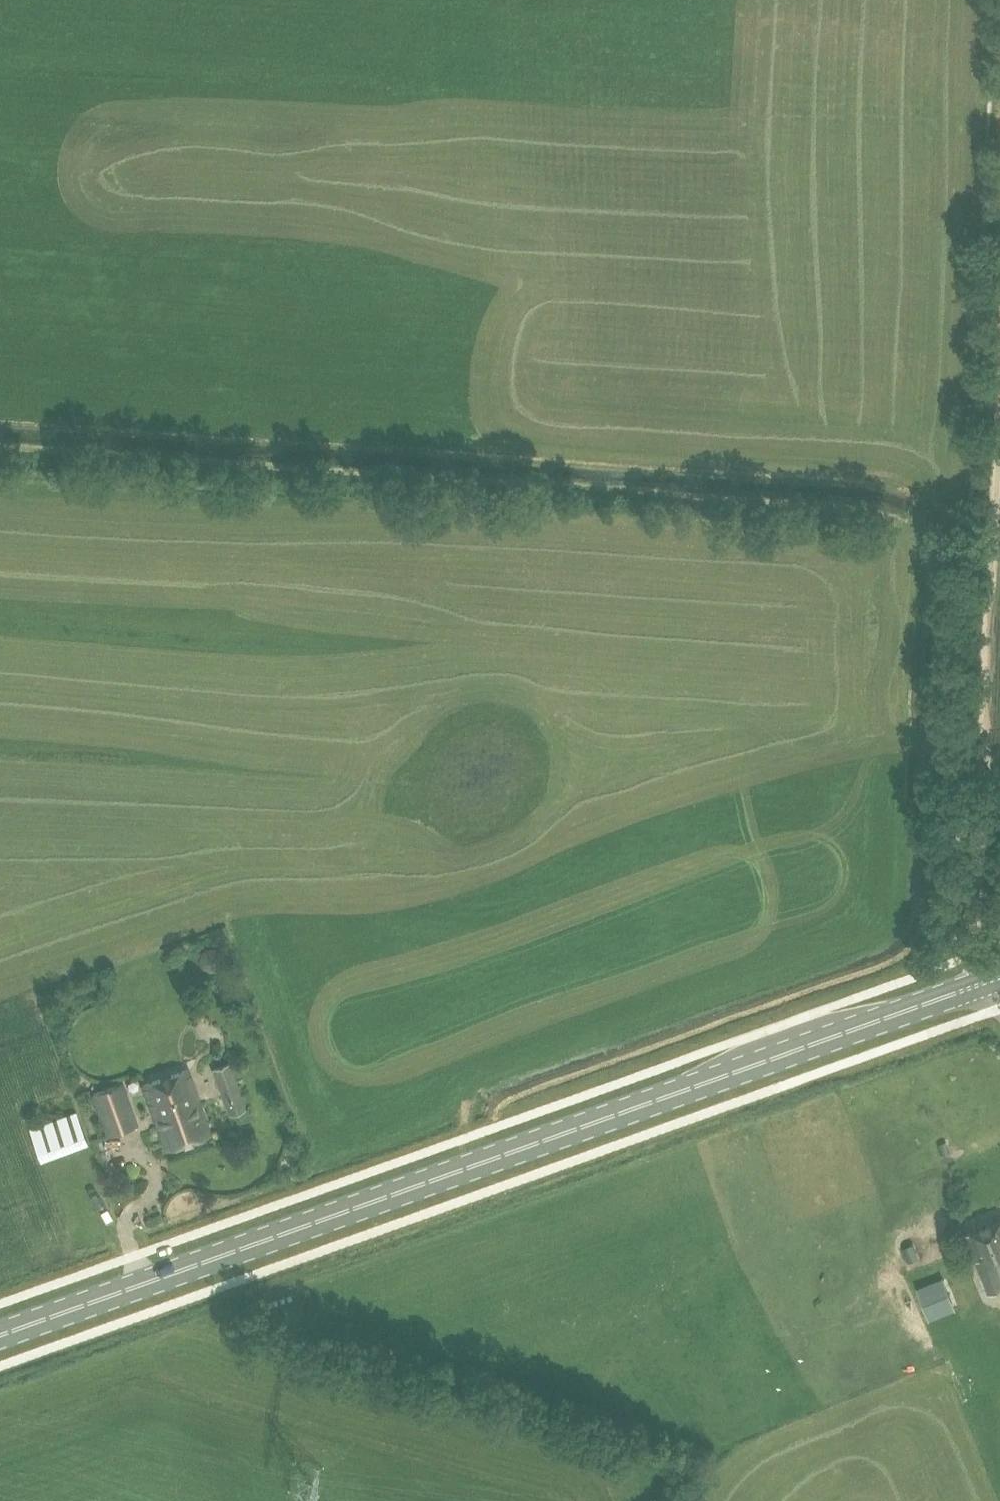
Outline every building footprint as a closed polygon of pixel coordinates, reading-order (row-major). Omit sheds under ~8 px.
[(230,1115),(246,1109),(230,1064),(214,1070),(230,1115)] [(166,1151),(210,1135),(188,1071),(144,1086),(166,1151)] [(107,1135),(136,1126),(123,1084),(94,1093),(107,1135)] [(87,1143),(76,1112),(29,1129),(41,1160),(87,1143)] [(975,1259),(989,1294),(999,1289),(999,1220),(963,1236),(972,1260),(975,1259)]
